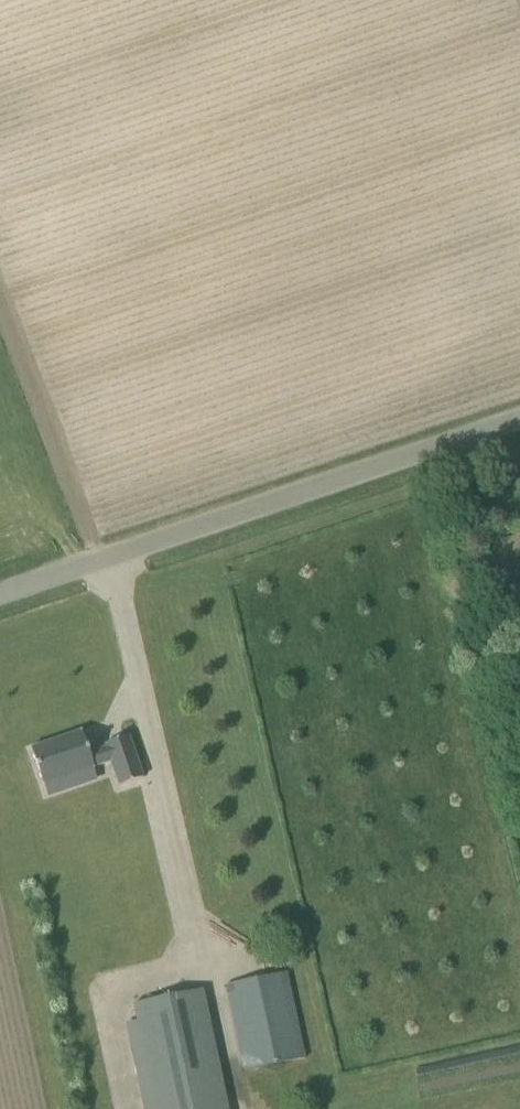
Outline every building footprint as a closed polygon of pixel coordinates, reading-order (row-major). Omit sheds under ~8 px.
[(88,758),(81,736),(30,754),(42,790),(93,773),(111,767),(119,790),(142,782),(128,740),(104,748),(106,752),(88,758)] [(243,1071),(306,1059),(288,973),(225,986),(243,1071)] [(204,990),(132,1005),(154,1108),(229,1108),(204,990)]
